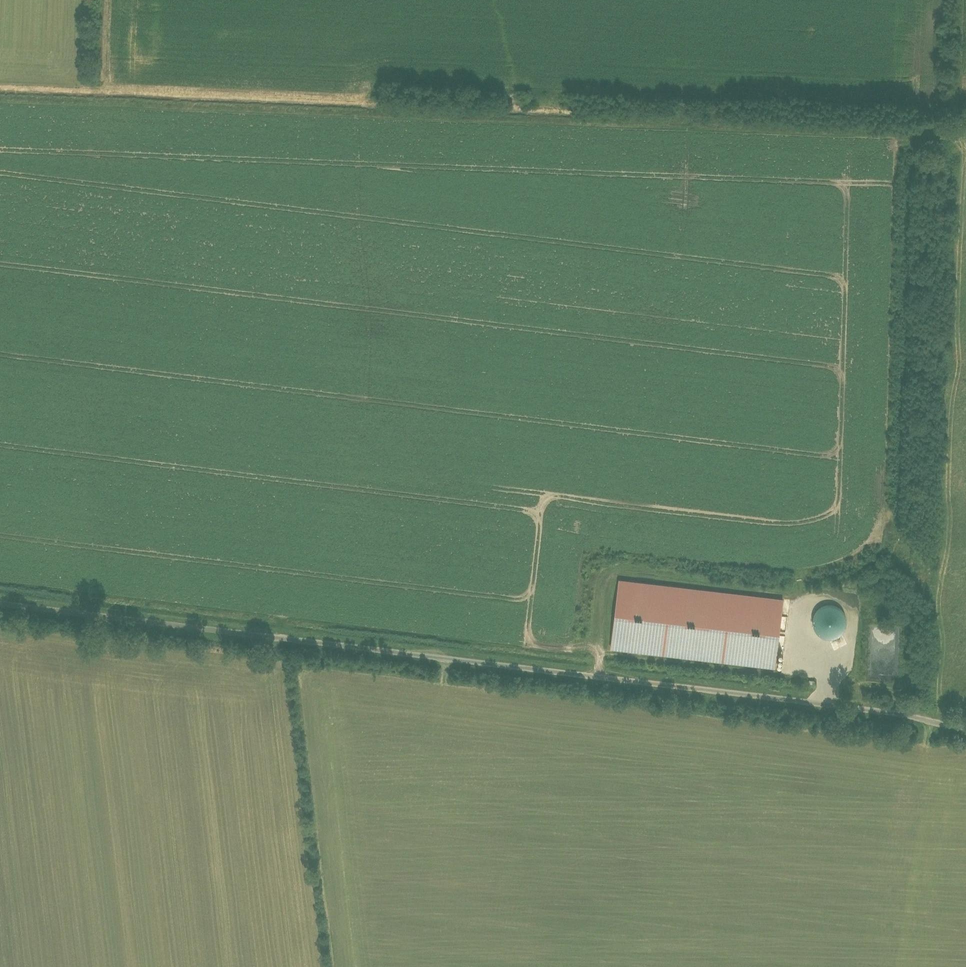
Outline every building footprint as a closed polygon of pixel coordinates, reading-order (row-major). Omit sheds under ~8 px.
[(784,600),(619,579),(610,647),(776,667),(784,600)] [(848,635),(846,605),(818,607),(819,637),(848,635)]
